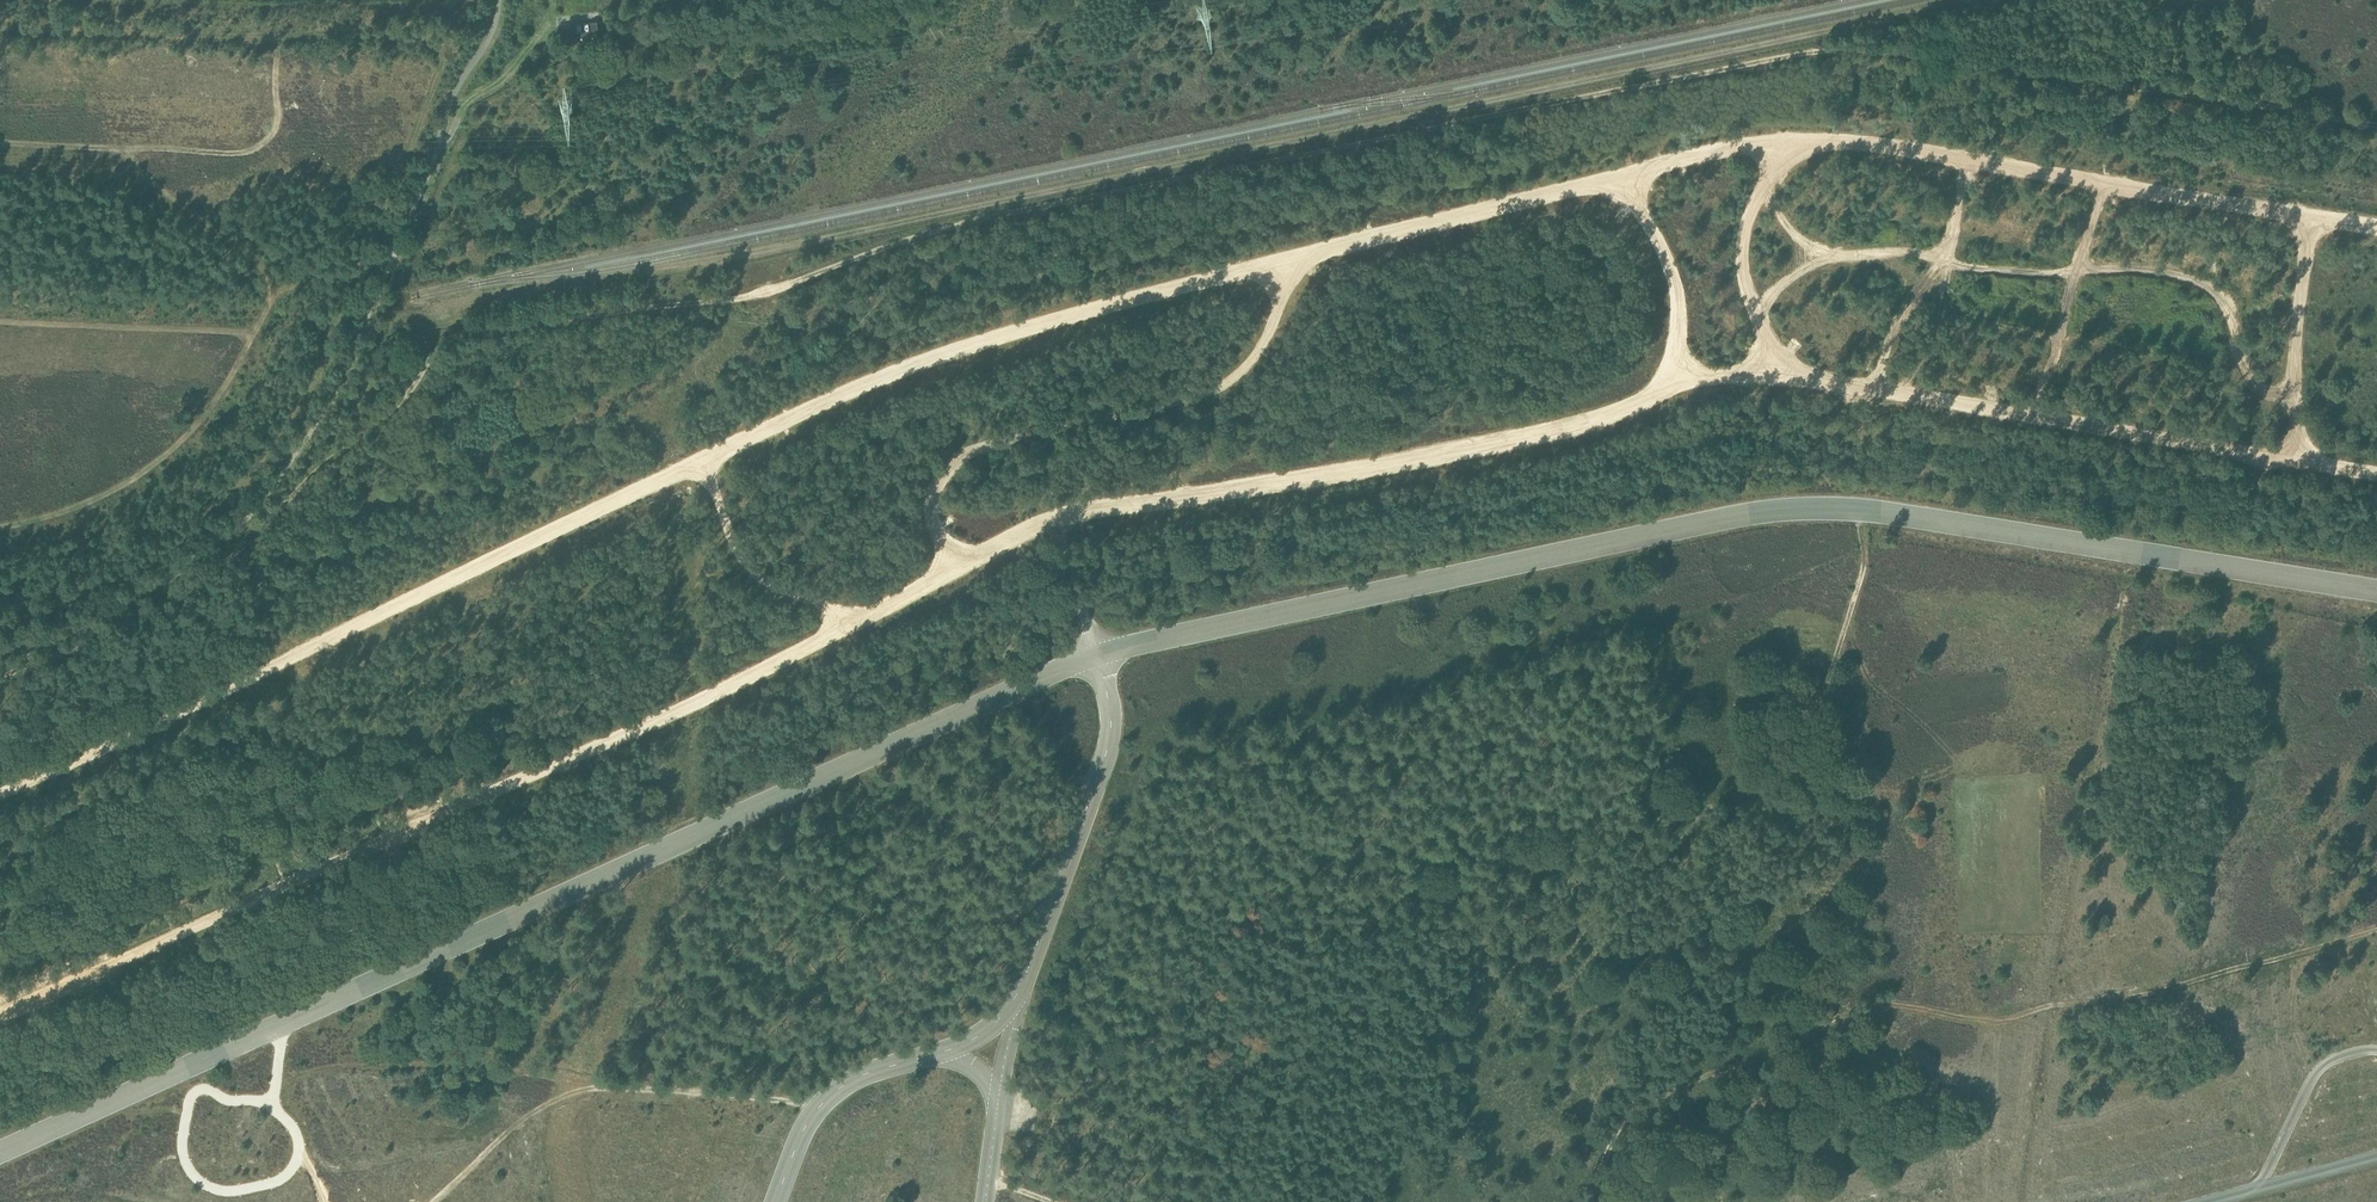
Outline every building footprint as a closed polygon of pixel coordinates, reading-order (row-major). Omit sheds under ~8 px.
[(575,24),(577,45),(600,43),(599,31),(598,22),(575,24)]
